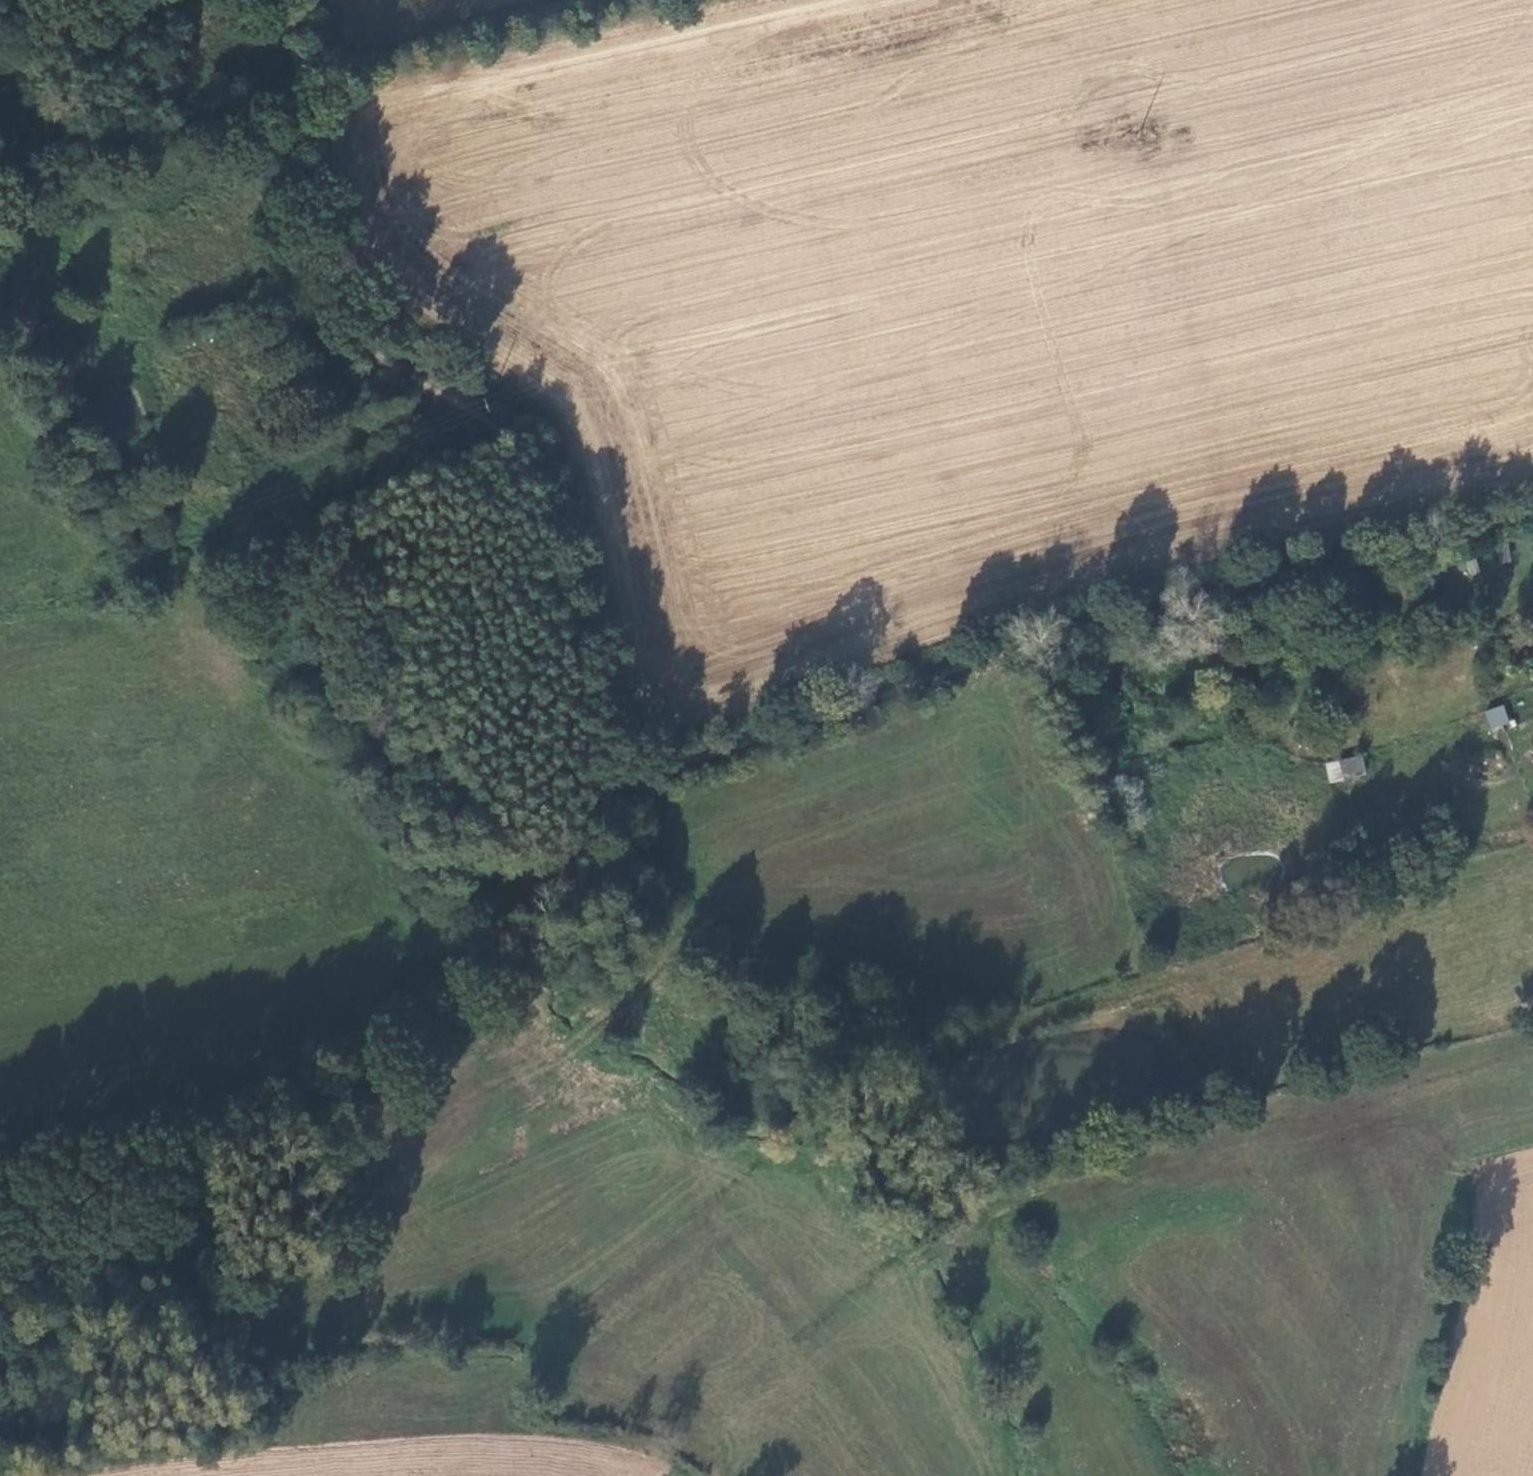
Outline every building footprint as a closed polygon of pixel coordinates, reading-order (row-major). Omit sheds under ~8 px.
[(1502,704),(1483,712),(1491,730),(1510,722),(1502,704)] [(1327,779),(1364,776),(1363,758),(1326,760),(1327,779)] [(1135,960),(1110,968),(1113,976),(1138,968),(1135,960)]
